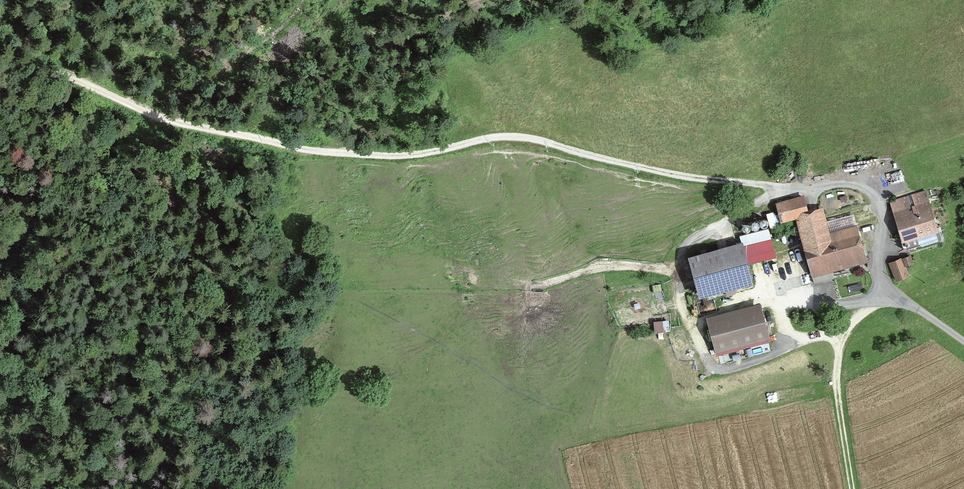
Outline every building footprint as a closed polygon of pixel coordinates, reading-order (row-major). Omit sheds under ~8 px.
[(933,229),(922,193),(892,202),(902,234),(898,235),(903,251),(940,239),(937,228),(933,229)] [(795,218),(807,214),(803,198),(775,205),(780,222),(795,218)] [(807,214),(795,218),(799,232),(810,273),(865,259),(857,227),(827,235),(821,211),(817,212),(807,214)] [(739,237),(741,244),(744,256),(772,249),(767,230),(739,237)] [(751,281),(744,256),(741,244),(689,258),(698,295),(751,281)] [(911,264),(908,257),(902,259),(905,266),(911,264)] [(896,281),(907,277),(900,259),(889,264),(896,281)] [(715,348),(765,335),(759,313),(709,326),(715,348)]
